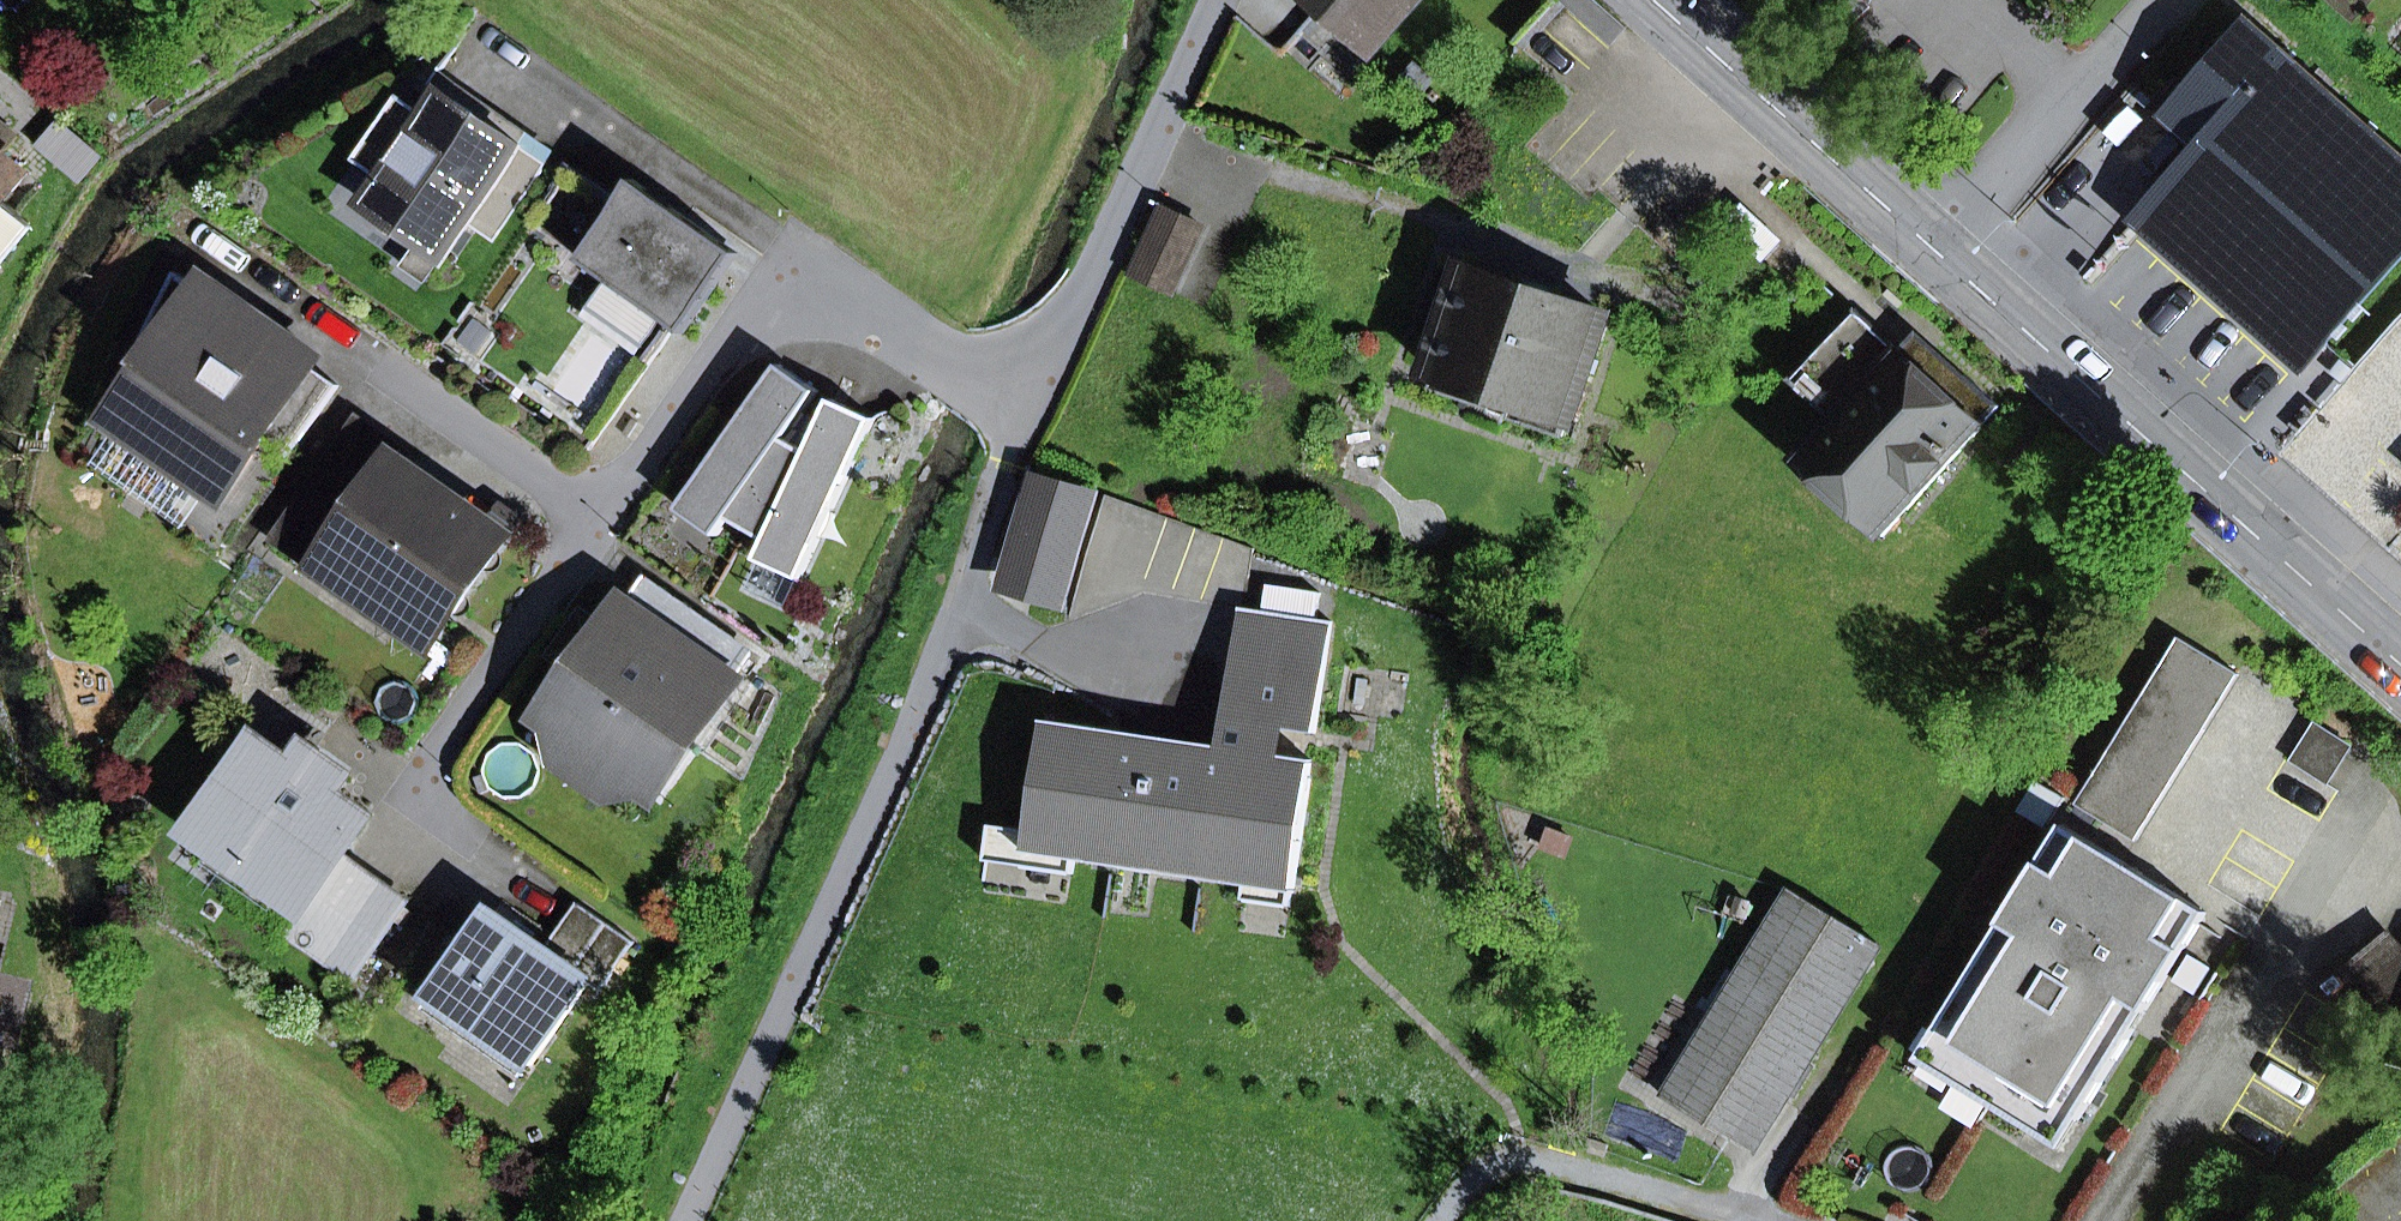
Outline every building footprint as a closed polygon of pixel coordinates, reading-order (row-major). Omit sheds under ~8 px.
[(1379,33),(1408,0),(1341,0),(1379,33)] [(2323,344),(2400,256),(2400,156),(2250,23),(2169,114),(2202,142),(2155,196),(2323,344)] [(467,225),(492,242),(547,163),(446,92),(367,205),(421,243),(404,266),(427,282),(467,225)] [(27,172),(0,149),(0,264),(32,226),(3,201),(27,172)] [(635,179),(619,202),(568,167),(528,224),(686,333),(742,253),(635,179)] [(2299,371),(2323,344),(2155,196),(2130,223),(2299,371)] [(1166,210),(1136,275),(1173,291),(1203,226),(1166,210)] [(1566,436),(1607,315),(1468,269),(1466,275),(1450,322),(1427,390),(1566,436)] [(1430,315),(1450,322),(1466,275),(1446,269),(1430,315)] [(206,278),(199,288),(177,272),(135,353),(148,362),(106,421),(119,429),(210,493),(222,501),(264,441),(289,458),(339,385),(314,368),(321,358),(206,278)] [(1883,536),(2000,408),(1935,348),(1920,365),(1902,349),(1887,365),(1862,342),(1877,326),(1859,310),(1794,381),(1837,420),(1801,460),(1800,460),(1883,536)] [(1887,365),(1902,349),(1877,326),(1862,342),(1887,365)] [(1920,365),(1935,348),(1917,332),(1902,349),(1920,365)] [(781,364),(692,492),(731,517),(749,529),(814,417),(805,412),(819,391),(781,364)] [(760,556),(803,577),(876,419),(834,399),(823,422),(814,417),(749,529),(768,540),(760,556)] [(363,415),(308,492),(353,524),(396,462),(401,465),(412,450),(363,415)] [(186,526),(210,493),(119,429),(95,462),(186,526)] [(334,552),(443,628),(506,538),(401,465),(396,462),(353,524),(308,492),(275,540),(320,572),(334,552)] [(1062,598),(1091,501),(1037,485),(1008,582),(1062,598)] [(680,509),(718,536),(731,517),(692,492),(680,509)] [(429,648),(443,628),(334,552),(320,572),(429,648)] [(639,613),(628,605),(608,633),(580,672),(547,718),(553,723),(651,791),(656,795),(753,658),(656,589),(639,613)] [(1238,722),(1255,610),(1241,608),(1220,747),(1312,761),(1317,733),(1238,722)] [(1255,610),(1238,722),(1317,733),(1333,622),(1255,610)] [(584,615),(555,655),(580,672),(608,633),(584,615)] [(2136,841),(2239,674),(2179,637),(2076,804),(2136,841)] [(2210,866),(2311,696),(2254,663),(2153,833),(2210,866)] [(1291,892),(1293,892),(1312,761),(1220,747),(1218,764),(1138,752),(1140,735),(1047,721),(1031,831),(1027,852),(1077,860),(1245,885),(1291,892)] [(609,799),(651,791),(553,723),(560,764),(609,799)] [(2321,780),(2345,741),(2317,724),(2293,763),(2321,780)] [(333,794),(346,776),(312,753),(300,771),(260,743),(198,832),(305,906),(288,931),(353,976),(405,902),(341,858),(369,819),(333,794)] [(1027,852),(1031,831),(992,825),(987,861),(1075,874),(1077,860),(1027,852)] [(2045,1099),(2080,1120),(2207,912),(2064,825),(1936,1032),(1971,1053),(1953,1082),(2027,1127),(2045,1099)] [(1289,906),(1291,892),(1245,885),(1243,899),(1289,906)] [(1762,1087),(1782,1099),(1878,943),(1795,892),(1667,1100),(1730,1138),(1762,1087)] [(544,952),(492,915),(434,998),(465,1019),(457,1032),(491,1056),(500,1044),(532,1066),(589,983),(601,991),(636,942),(579,902),(544,952)] [(2333,986),(2400,1067),(2400,954),(2387,939),(2333,986)] [(26,996),(0,990),(0,1099),(26,996)] [(457,1032),(465,1019),(434,998),(425,1010),(457,1032)] [(1919,1061),(1953,1082),(1971,1053),(1936,1032),(1919,1061)] [(523,1078),(532,1066),(500,1044),(491,1056),(523,1078)] [(1730,1138),(1750,1151),(1782,1099),(1762,1087),(1730,1138)] [(2027,1127),(2062,1149),(2080,1120),(2045,1099),(2027,1127)]
